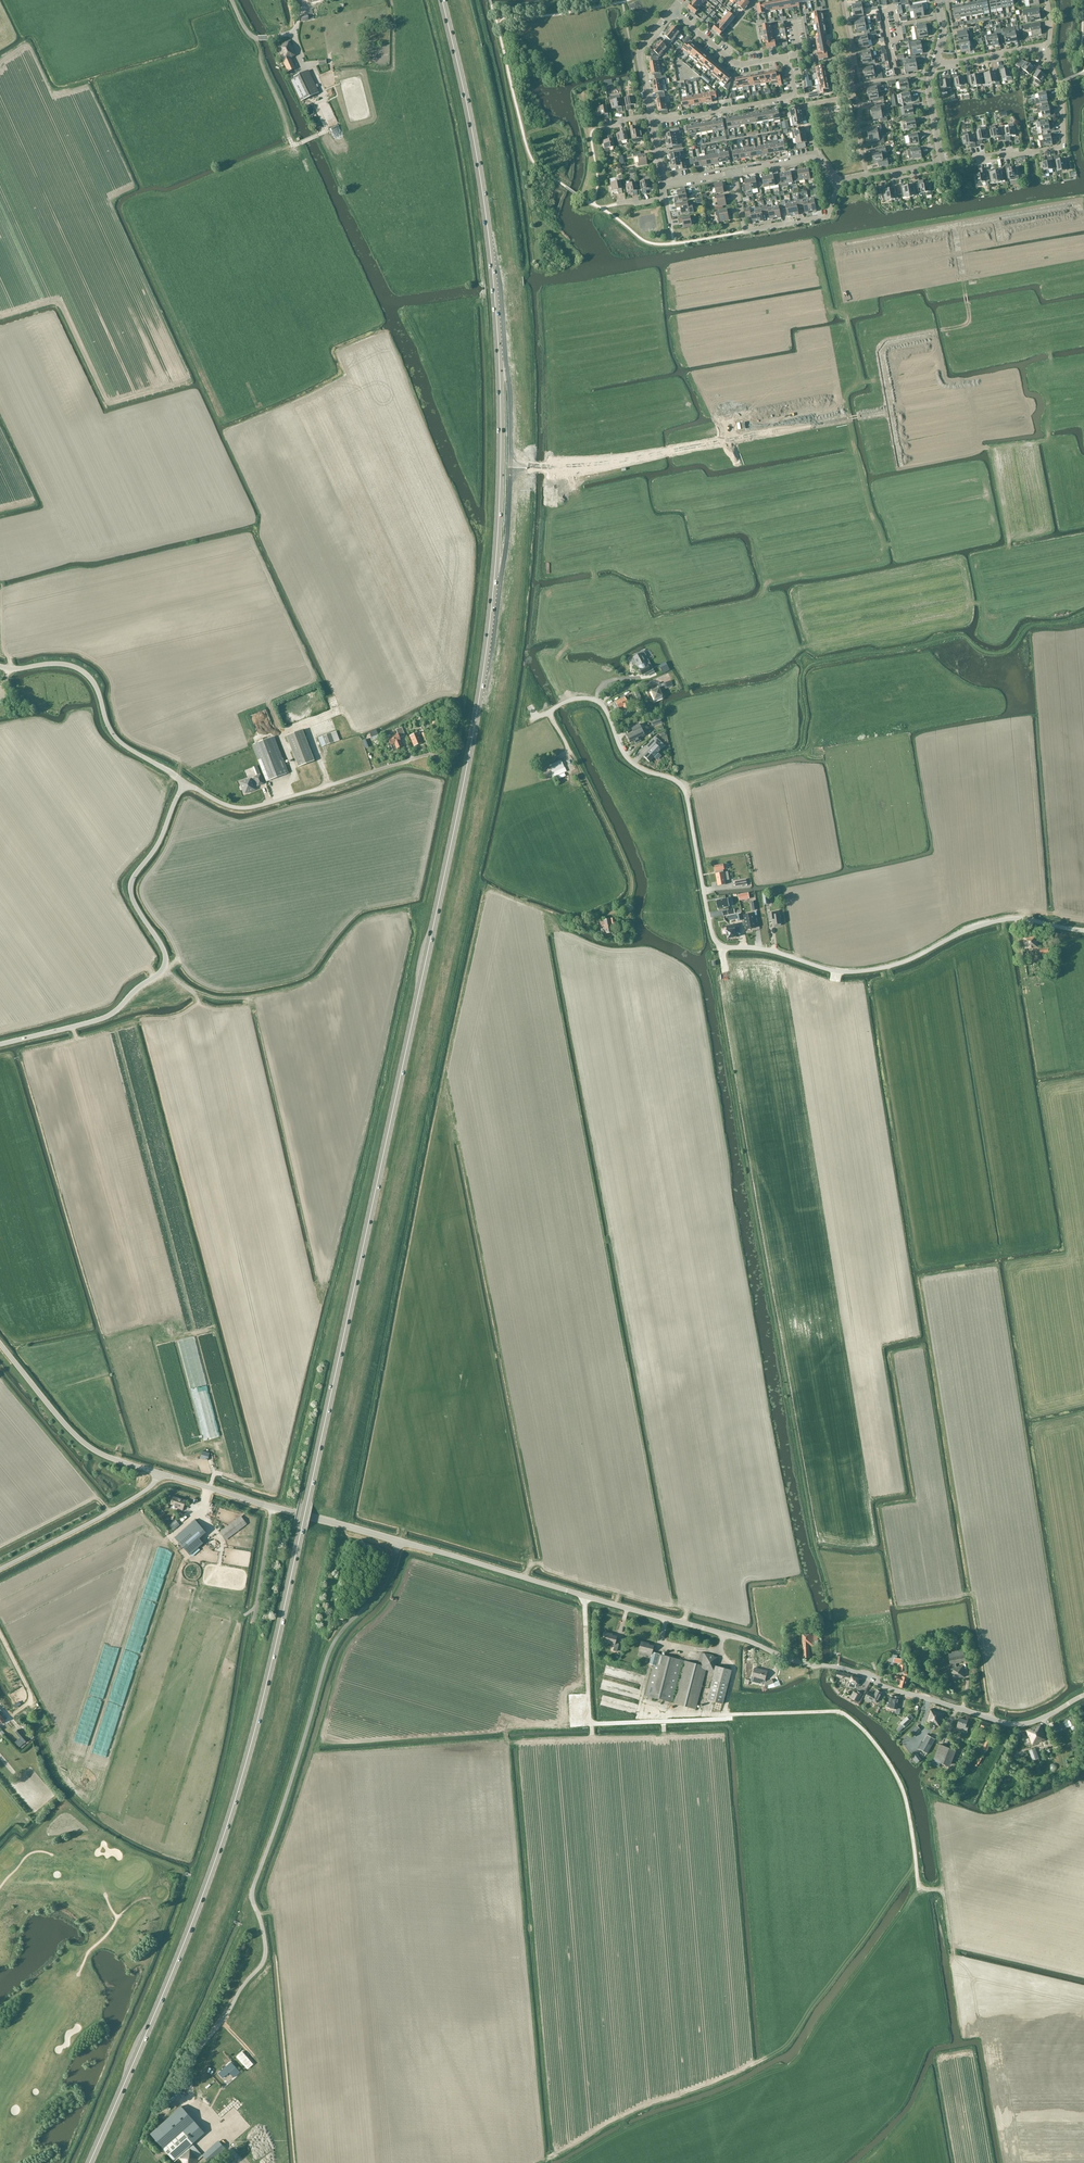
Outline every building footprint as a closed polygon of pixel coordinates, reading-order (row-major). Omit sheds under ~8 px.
[(699,9),(702,5),(697,0),(695,0),(692,4),(698,9),(699,9)] [(739,6),(743,10),(750,3),(746,0),(744,0),(739,6)] [(852,5),(853,11),(863,9),(866,9),(864,1),(859,2),(859,4),(852,5)] [(688,8),(695,15),(699,10),(699,9),(698,9),(692,4),(688,8)] [(961,18),(959,6),(953,7),(954,17),(955,19),(956,19),(961,19),(961,18)] [(1024,16),(1026,16),(1027,23),(1031,22),(1031,21),(1041,19),(1039,12),(1038,12),(1037,8),(1023,11),(1024,16)] [(307,15),(301,16),(302,22),(314,19),(312,9),(306,10),(307,15)] [(735,17),(729,12),(725,17),(731,22),(735,17)] [(725,17),(721,21),(728,27),(731,22),(725,17)] [(855,21),(856,27),(868,25),(867,17),(857,18),(858,21),(855,21)] [(721,21),(717,25),(717,26),(724,31),(728,27),(721,21)] [(1032,36),(1042,34),(1040,27),(1039,27),(1038,23),(1024,26),(1025,31),(1031,30),(1032,36)] [(724,31),(717,26),(717,25),(713,30),(720,36),(724,31)] [(869,30),(868,25),(856,27),(857,33),(864,31),(864,34),(870,33),(869,30)] [(670,28),(667,30),(676,38),(677,37),(679,39),(682,35),(680,33),(682,31),(677,26),(675,29),(673,27),(671,29),(670,28)] [(1018,26),(1009,28),(1012,43),(1018,42),(1016,34),(1019,34),(1018,26)] [(995,34),(991,35),(993,46),(999,45),(998,38),(1001,37),(1000,30),(1000,28),(996,29),(997,32),(994,32),(995,34)] [(1009,28),(1000,30),(1001,37),(1004,37),(1006,44),(1012,43),(1009,28)] [(667,38),(665,40),(670,45),(672,42),(673,42),(676,38),(667,30),(665,33),(667,34),(665,36),(667,38)] [(928,36),(927,30),(915,32),(917,40),(924,39),(923,37),(928,36)] [(957,32),(959,42),(969,40),(967,30),(957,32)] [(876,31),(874,32),(870,33),(864,34),(865,36),(858,37),(859,43),(871,40),(870,36),(876,35),(876,31)] [(987,47),(993,46),(991,35),(988,36),(987,32),(982,33),(983,41),(986,40),(987,47)] [(658,42),(655,44),(664,52),(668,47),(670,45),(665,40),(663,43),(661,41),(659,43),(658,42)] [(685,51),(690,55),(696,48),(691,44),(692,42),(690,40),(679,52),(682,55),(685,51)] [(872,46),(871,40),(859,43),(860,48),(872,46)] [(971,51),(969,40),(959,42),(961,53),(971,51)] [(292,57),(296,55),(289,41),(276,47),(288,72),(296,69),(291,58),(292,58),(292,57)] [(913,41),(911,41),(908,42),(910,50),(922,47),(921,42),(914,43),(913,41)] [(655,52),(651,57),(658,59),(660,57),(664,52),(655,44),(653,47),(655,49),(653,50),(655,52)] [(923,53),(922,47),(910,50),(911,58),(916,57),(916,55),(923,53)] [(696,48),(690,55),(694,59),(700,51),(696,48)] [(861,53),(862,58),(871,57),(875,56),(873,48),(867,49),(868,51),(861,53)] [(705,55),(700,51),(694,59),(699,62),(705,55)] [(819,54),(818,54),(819,60),(828,58),(827,52),(819,54)] [(709,59),(705,55),(699,62),(697,64),(702,68),(703,66),(709,59)] [(649,66),(650,69),(660,67),(659,61),(658,59),(651,57),(652,62),(650,63),(650,66),(649,66)] [(906,62),(907,66),(917,65),(915,59),(909,60),(908,58),(904,59),(904,62),(906,62)] [(703,66),(707,70),(714,63),(709,59),(703,66)] [(1021,60),(1017,66),(1021,69),(1020,72),(1024,75),(1026,72),(1029,74),(1033,70),(1034,70),(1038,65),(1034,62),(1032,66),(1026,62),(1026,63),(1021,60)] [(714,63),(707,70),(712,74),(718,67),(714,63)] [(918,71),(917,65),(907,66),(904,67),(906,75),(909,74),(909,72),(918,71)] [(814,74),(817,74),(826,72),(825,66),(813,68),(814,74)] [(864,68),(865,74),(878,72),(877,66),(864,68)] [(1012,77),(1011,69),(1004,70),(1004,66),(999,67),(1000,74),(1001,73),(1002,79),(1007,78),(1007,81),(1012,80),(1012,77)] [(1042,83),(1047,76),(1041,72),(1044,69),(1040,66),(1035,72),(1036,72),(1033,77),(1037,80),(1035,82),(1039,85),(1041,83),(1042,83)] [(654,74),(655,78),(662,76),(661,73),(660,67),(650,69),(650,73),(651,72),(652,75),(654,74)] [(712,74),(716,78),(723,70),(718,67),(712,74)] [(308,70),(290,79),(301,102),(319,93),(308,70)] [(723,70),(716,78),(721,81),(727,74),(723,70)] [(995,73),(990,73),(992,84),(995,83),(996,86),(1000,85),(998,70),(994,70),(995,73)] [(865,74),(866,80),(871,79),(871,81),(883,79),(881,71),(878,72),(865,74)] [(986,71),(982,72),(985,85),(992,84),(990,73),(986,74),(986,71)] [(776,72),(770,73),(772,82),(772,85),(778,84),(778,83),(781,82),(780,74),(777,74),(776,72)] [(974,87),(977,86),(975,76),(971,76),(970,72),(967,73),(967,77),(970,90),(974,89),(974,87)] [(979,75),(975,76),(977,86),(985,85),(982,72),(979,72),(979,75)] [(732,78),(727,74),(721,81),(725,85),(724,87),(728,91),(732,79),(731,79),(732,78)] [(964,77),(960,78),(960,76),(957,77),(957,74),(952,75),(953,82),(955,82),(956,87),(960,87),(961,90),(966,89),(965,86),(966,86),(964,77)] [(662,80),(662,76),(655,78),(656,81),(653,81),(654,84),(653,84),(653,87),(664,86),(663,80),(662,80)] [(950,83),(951,82),(950,76),(946,76),(946,81),(940,82),(941,90),(942,90),(942,93),(947,92),(947,89),(951,88),(950,83)] [(737,88),(743,87),(741,78),(735,79),(736,81),(734,82),(732,91),(733,98),(736,98),(735,91),(738,90),(737,88)] [(908,83),(911,82),(910,79),(908,80),(899,81),(900,90),(909,89),(908,83)] [(829,89),(828,83),(819,85),(820,91),(809,93),(810,96),(810,99),(819,97),(818,95),(828,93),(827,90),(829,89)] [(869,94),(880,92),(882,92),(881,86),(881,83),(874,84),(875,87),(867,88),(869,94)] [(658,93),(658,96),(665,95),(664,92),(665,92),(664,86),(653,87),(654,91),(655,91),(655,93),(658,93)] [(1041,104),(1042,105),(1048,104),(1048,103),(1047,96),(1051,95),(1050,91),(1044,92),(1044,93),(1038,94),(1039,98),(1036,99),(1037,104),(1040,104),(1041,104)] [(881,98),(880,92),(869,94),(870,100),(877,99),(877,102),(884,101),(883,97),(881,98)] [(911,96),(913,96),(913,92),(910,93),(901,94),(903,103),(912,102),(911,96)] [(689,106),(695,105),(693,96),(690,96),(689,94),(687,94),(687,97),(689,106)] [(619,95),(609,97),(611,109),(617,108),(618,112),(622,111),(619,95)] [(666,98),(665,95),(658,96),(659,99),(657,100),(657,102),(656,102),(657,106),(667,104),(666,98)] [(630,106),(636,105),(634,97),(624,98),(627,111),(631,110),(630,106)] [(871,108),(872,114),(885,112),(884,109),(886,109),(884,103),(875,105),(875,107),(871,108)] [(668,110),(667,104),(657,106),(657,109),(658,109),(659,112),(661,111),(662,114),(668,113),(668,110)] [(1048,106),(1048,104),(1042,105),(1042,107),(1041,107),(1041,108),(1037,108),(1038,113),(1042,113),(1042,117),(1048,116),(1048,117),(1055,116),(1054,112),(1050,112),(1049,106),(1048,106)] [(903,107),(904,108),(900,109),(902,116),(905,116),(914,115),(913,109),(916,109),(915,105),(913,106),(903,107)] [(604,119),(609,118),(607,106),(597,108),(598,116),(604,115),(604,119)] [(800,107),(790,109),(792,118),(802,116),(801,110),(800,110),(800,107)] [(886,117),(885,112),(872,114),(873,120),(880,119),(881,122),(888,121),(887,117),(886,117)] [(803,122),(802,116),(792,118),(793,127),(803,125),(802,122),(803,122)] [(916,122),(918,122),(918,118),(915,119),(906,120),(907,125),(903,125),(904,130),(907,129),(917,128),(916,122)] [(1048,132),(1054,131),(1053,126),(1049,127),(1048,120),(1040,122),(1037,123),(1038,128),(1041,127),(1042,132),(1047,131),(1048,132)] [(1006,135),(1005,135),(1006,142),(1010,141),(1010,137),(1016,135),(1015,127),(1014,127),(1014,124),(1009,125),(1009,128),(1005,129),(1006,135)] [(696,135),(696,134),(694,125),(688,126),(690,136),(696,135)] [(868,131),(869,136),(880,134),(880,131),(882,131),(881,125),(874,126),(875,129),(868,131)] [(630,127),(632,140),(632,142),(633,142),(634,143),(635,143),(636,143),(636,142),(637,141),(642,140),(640,130),(635,131),(634,126),(630,127)] [(998,137),(999,141),(1003,141),(1002,134),(1001,134),(1000,128),(996,129),(995,126),(990,127),(990,130),(991,138),(998,137)] [(621,142),(628,140),(625,128),(621,129),(622,133),(616,134),(618,146),(622,146),(621,142)] [(666,139),(667,141),(678,139),(677,135),(680,134),(679,128),(673,130),(673,133),(665,134),(665,139),(666,139)] [(793,139),(795,139),(806,137),(805,128),(792,130),(792,133),(793,139)] [(978,138),(976,138),(978,145),(982,144),(982,140),(988,139),(987,131),(986,131),(986,128),(980,129),(981,132),(977,133),(978,138)] [(918,137),(921,136),(920,133),(918,134),(918,133),(909,135),(910,144),(919,142),(918,137)] [(964,145),(969,144),(970,144),(971,148),(976,147),(975,140),(973,141),(972,135),(968,136),(967,133),(962,134),(963,137),(962,137),(964,145)] [(1051,138),(1056,137),(1055,133),(1048,134),(1048,135),(1043,136),(1043,141),(1040,141),(1041,146),(1044,146),(1053,145),(1051,138)] [(881,138),(880,134),(869,136),(870,142),(877,141),(878,144),(884,143),(884,138),(881,138)] [(603,140),(603,141),(604,149),(605,149),(605,151),(606,152),(607,152),(608,152),(609,151),(609,150),(609,148),(614,147),(612,135),(608,136),(608,140),(606,140),(603,140)] [(807,142),(806,137),(795,139),(797,149),(805,148),(804,143),(807,142)] [(678,143),(678,139),(667,141),(667,142),(666,143),(667,147),(676,146),(676,149),(683,148),(682,142),(678,143)] [(876,152),(872,153),(873,158),(885,156),(884,153),(886,153),(885,147),(876,149),(876,152)] [(908,150),(909,159),(913,158),(913,159),(922,157),(921,151),(924,151),(923,148),(920,148),(911,150),(908,150)] [(670,160),(670,162),(681,160),(681,155),(684,155),(683,149),(676,150),(677,154),(668,155),(669,160),(670,160)] [(724,149),(722,149),(725,162),(726,162),(727,163),(730,163),(730,162),(730,161),(731,161),(729,152),(726,153),(725,149),(724,149)] [(719,163),(717,154),(714,155),(713,150),(711,151),(713,165),(715,164),(715,165),(716,165),(718,165),(719,164),(719,163)] [(641,155),(640,152),(632,153),(633,157),(637,156),(638,163),(637,163),(638,166),(647,165),(645,155),(641,155)] [(889,165),(888,165),(888,161),(886,162),(885,156),(873,158),(874,164),(878,163),(879,167),(889,165)] [(1057,169),(1058,171),(1070,168),(1069,162),(1067,162),(1066,159),(1060,160),(1060,159),(1059,159),(1058,156),(1054,157),(1056,169),(1057,169)] [(1048,170),(1053,170),(1055,169),(1054,164),(1053,164),(1052,157),(1047,158),(1048,162),(1041,163),(1043,171),(1044,174),(1049,174),(1049,173),(1048,170)] [(682,164),(681,160),(670,162),(671,163),(670,163),(671,168),(679,167),(680,170),(688,169),(687,169),(686,163),(682,164)] [(1008,179),(1009,179),(1010,179),(1010,180),(1010,181),(1019,179),(1019,178),(1018,176),(1019,176),(1018,168),(1011,169),(1010,165),(1005,165),(1007,172),(1008,179)] [(996,172),(998,182),(1005,181),(1003,168),(1000,168),(1000,171),(996,172)] [(809,169),(803,170),(805,180),(814,179),(813,172),(810,173),(809,169)] [(976,184),(977,186),(982,185),(981,183),(986,182),(984,176),(986,176),(984,169),(980,170),(981,174),(974,176),(975,184),(976,184)] [(798,175),(795,176),(796,182),(805,180),(803,170),(797,171),(798,175)] [(998,182),(996,172),(992,172),(991,170),(988,171),(990,184),(998,182)] [(791,172),(785,173),(787,184),(796,182),(795,176),(792,176),(791,172)] [(781,178),(777,179),(779,185),(787,184),(785,173),(780,174),(781,178)] [(770,187),(779,185),(777,179),(774,179),(774,175),(768,176),(770,187)] [(640,184),(638,184),(639,191),(641,190),(642,194),(646,194),(646,191),(651,189),(649,176),(645,177),(646,179),(643,179),(639,181),(640,184)] [(761,188),(770,187),(768,176),(762,177),(763,180),(759,180),(761,188)] [(615,178),(609,179),(610,183),(612,191),(617,190),(618,194),(623,193),(620,181),(618,182),(616,182),(615,178)] [(752,190),(761,188),(759,180),(756,181),(756,178),(750,179),(752,190)] [(747,191),(752,190),(750,179),(745,180),(745,185),(742,185),(744,195),(747,194),(747,191)] [(637,191),(639,191),(638,184),(636,185),(635,183),(631,184),(630,182),(629,181),(625,181),(627,193),(632,192),(633,196),(638,195),(637,191)] [(926,193),(927,196),(932,195),(931,192),(932,192),(930,184),(923,185),(923,181),(918,181),(919,188),(921,188),(922,193),(926,193)] [(912,185),(908,186),(910,197),(918,195),(915,182),(912,183),(912,185)] [(723,188),(723,187),(722,183),(710,185),(711,188),(715,188),(716,194),(728,192),(728,188),(723,188)] [(902,198),(910,197),(908,186),(904,187),(903,184),(900,185),(902,198)] [(894,188),(889,189),(891,200),(899,199),(897,185),(893,186),(894,188)] [(679,197),(674,197),(675,202),(687,199),(690,199),(690,198),(691,197),(691,196),(690,195),(689,194),(692,193),(691,188),(688,189),(685,189),(677,191),(678,195),(679,197)] [(884,201),(891,200),(889,189),(885,190),(885,188),(881,188),(884,201)] [(727,205),(726,201),(725,200),(730,199),(729,195),(717,197),(719,207),(727,205)] [(814,199),(809,200),(811,211),(813,211),(813,212),(817,212),(816,206),(820,205),(819,196),(814,197),(814,199)] [(808,198),(800,200),(801,208),(804,208),(805,214),(809,213),(808,212),(811,211),(809,200),(808,198)] [(791,202),(791,204),(793,215),(795,214),(796,215),(799,215),(798,209),(801,208),(800,200),(791,202)] [(690,202),(676,204),(676,209),(681,208),(682,214),(689,212),(689,214),(694,213),(693,205),(691,206),(690,202)] [(780,210),(783,210),(782,203),(778,204),(779,206),(773,207),(775,218),(778,217),(778,219),(781,218),(780,210)] [(791,215),(793,215),(791,204),(786,205),(785,203),(782,203),(783,210),(786,209),(788,217),(791,216),(791,215)] [(763,216),(766,215),(764,206),(758,208),(758,210),(756,210),(758,221),(760,221),(760,222),(764,221),(763,216)] [(768,206),(764,206),(766,215),(769,214),(770,220),(773,219),(773,218),(775,218),(773,207),(768,208),(768,206)] [(756,221),(758,221),(756,210),(750,211),(750,208),(744,209),(746,220),(747,220),(748,220),(749,220),(751,220),(752,220),(752,223),(756,223),(756,221)] [(716,213),(716,214),(717,216),(717,217),(718,218),(718,222),(729,220),(728,214),(732,214),(732,209),(719,211),(719,212),(717,212),(716,213)] [(1067,221),(1063,221),(1065,228),(1068,228),(1068,224),(1075,223),(1075,222),(1075,221),(1074,216),(1073,216),(1073,211),(1065,213),(1067,221)] [(1053,215),(1045,216),(1047,228),(1054,227),(1055,230),(1059,229),(1058,223),(1054,223),(1053,215)] [(690,217),(678,219),(679,223),(683,223),(684,228),(692,227),(690,217)] [(1036,218),(1030,219),(1032,231),(1037,229),(1038,233),(1042,232),(1041,225),(1037,226),(1036,218)] [(1025,228),(1022,229),(1023,235),(1027,235),(1026,232),(1032,231),(1030,219),(1024,220),(1025,228)] [(1011,223),(1004,224),(1006,236),(1013,234),(1013,238),(1017,237),(1016,230),(1012,231),(1011,223)] [(972,233),(964,235),(965,240),(965,241),(977,238),(976,233),(979,232),(978,228),(972,230),(972,233)] [(940,235),(933,237),(934,240),(937,240),(938,246),(950,243),(949,237),(941,239),(940,235)] [(977,238),(965,241),(966,247),(974,245),(975,249),(982,247),(981,244),(978,244),(977,238)] [(917,240),(909,241),(911,253),(918,252),(919,255),(923,254),(921,247),(918,248),(917,240)] [(1071,241),(1068,242),(1069,248),(1072,248),(1074,256),(1081,255),(1080,250),(1081,250),(1080,244),(1079,244),(1079,243),(1072,244),(1071,241)] [(898,243),(892,244),(894,256),(900,255),(901,258),(905,257),(903,250),(900,251),(898,243)] [(939,251),(936,252),(937,256),(944,254),(943,251),(951,249),(950,244),(950,243),(938,246),(939,251)] [(1058,247),(1051,248),(1054,260),(1061,259),(1059,250),(1063,250),(1062,243),(1058,244),(1058,247)] [(888,253),(884,254),(886,261),(889,260),(889,257),(894,256),(892,244),(886,245),(888,253)] [(1043,250),(1037,251),(1039,263),(1045,262),(1044,254),(1047,253),(1046,246),(1042,247),(1043,250)] [(1031,249),(1027,250),(1028,256),(1032,256),(1033,264),(1039,263),(1037,251),(1031,252),(1031,249)] [(1018,254),(1011,256),(1013,267),(1020,266),(1019,258),(1022,257),(1021,250),(1017,251),(1018,254)] [(852,252),(845,253),(846,257),(845,258),(846,263),(847,263),(847,265),(854,263),(854,267),(858,266),(857,259),(854,260),(852,252)] [(977,258),(969,259),(970,265),(970,266),(982,263),(981,263),(980,258),(984,257),(983,253),(976,255),(977,258)] [(1002,257),(995,258),(997,270),(1004,269),(1003,261),(1006,260),(1005,253),(1001,254),(1002,257)] [(945,260),(938,262),(939,265),(942,265),(943,270),(955,268),(953,262),(945,264),(945,260)] [(982,263),(970,266),(971,272),(979,270),(980,273),(986,272),(986,268),(983,269),(982,263)] [(944,276),(941,277),(941,280),(948,279),(948,276),(955,274),(954,269),(955,269),(955,268),(943,270),(943,271),(944,276)] [(922,272),(911,274),(913,286),(920,284),(919,280),(923,279),(922,272)] [(911,274),(900,276),(901,283),(904,282),(905,287),(913,286),(911,274)] [(931,342),(925,343),(927,355),(933,354),(934,356),(938,355),(936,348),(932,349),(931,342)] [(920,351),(916,352),(917,359),(921,359),(920,356),(927,355),(925,343),(918,345),(920,351)] [(900,350),(888,352),(889,359),(901,357),(900,350)] [(901,357),(889,359),(890,365),(897,364),(898,368),(905,367),(904,363),(902,363),(901,357)] [(899,377),(893,378),(894,385),(905,382),(904,376),(907,376),(906,372),(899,373),(899,377)] [(905,382),(894,385),(895,391),(902,390),(902,394),(910,393),(909,388),(907,389),(905,382)] [(904,403),(897,404),(899,410),(910,408),(909,402),(911,401),(911,397),(903,399),(904,403)] [(910,408),(899,410),(900,417),(906,416),(907,420),(914,418),(914,414),(911,415),(910,408)] [(909,428),(902,430),(903,436),(915,434),(914,428),(916,427),(915,423),(908,424),(909,428)] [(915,434),(903,436),(904,443),(911,441),(912,445),(919,444),(918,440),(916,440),(915,434)] [(636,656),(635,657),(639,665),(638,666),(640,669),(639,669),(642,675),(646,673),(647,676),(654,672),(646,656),(643,650),(635,654),(636,656)] [(666,663),(659,666),(663,674),(670,670),(667,665),(666,663)] [(654,699),(662,696),(659,690),(661,689),(661,690),(669,687),(667,682),(662,684),(663,685),(660,686),(659,683),(647,687),(648,690),(646,691),(648,697),(652,695),(654,699)] [(627,696),(615,702),(619,709),(623,707),(624,709),(629,707),(628,705),(628,704),(627,702),(630,700),(627,696)] [(659,717),(650,720),(652,726),(661,723),(659,717)] [(643,722),(631,728),(633,732),(626,736),(630,743),(634,740),(635,743),(640,741),(639,738),(644,735),(641,729),(645,727),(643,722)] [(400,739),(405,737),(401,728),(396,730),(400,739)] [(304,731),(311,750),(315,749),(308,729),(304,731)] [(368,731),(370,738),(377,736),(375,729),(368,731)] [(304,731),(288,736),(298,768),(315,762),(304,731)] [(321,747),(340,741),(336,732),(318,738),(321,747)] [(414,747),(422,743),(418,733),(410,736),(414,747)] [(400,742),(401,741),(397,734),(388,737),(391,745),(395,744),(397,749),(402,747),(400,742)] [(275,736),(253,744),(266,781),(288,773),(283,759),(275,736)] [(664,746),(665,746),(655,736),(646,746),(647,746),(647,745),(651,748),(643,756),(649,762),(654,757),(655,759),(660,755),(658,753),(662,748),(664,746)] [(549,766),(552,773),(551,773),(553,778),(567,772),(565,767),(564,768),(561,761),(549,766)] [(246,778),(254,775),(251,767),(243,770),(246,778)] [(239,780),(244,792),(255,788),(251,777),(247,779),(247,778),(239,780)] [(725,869),(727,869),(726,864),(724,864),(715,866),(718,886),(726,884),(723,870),(725,869)] [(717,901),(716,900),(718,909),(718,908),(722,907),(722,908),(730,906),(728,898),(721,899),(721,900),(717,901)] [(769,913),(770,920),(773,919),(774,925),(777,924),(777,926),(778,926),(780,926),(781,925),(781,924),(780,914),(775,915),(775,912),(769,913)] [(744,915),(747,929),(756,928),(753,914),(744,915)] [(615,924),(614,918),(603,920),(603,921),(600,921),(601,927),(604,926),(606,934),(612,932),(611,925),(615,924)] [(738,924),(726,926),(727,930),(726,930),(728,939),(736,937),(735,931),(740,930),(738,924)] [(1029,950),(1039,948),(1037,936),(1023,938),(1024,949),(1029,949),(1029,950)] [(208,1460),(210,1453),(203,1451),(201,1458),(208,1460)] [(182,1511),(185,1500),(173,1496),(171,1504),(178,1507),(178,1510),(182,1511)] [(222,1517),(225,1510),(211,1505),(207,1516),(214,1519),(215,1517),(218,1519),(219,1516),(222,1517)] [(225,1540),(247,1524),(241,1516),(220,1532),(225,1540)] [(195,1520),(174,1538),(190,1555),(203,1543),(199,1538),(206,1532),(195,1520)] [(602,1642),(614,1645),(615,1645),(615,1643),(617,1636),(612,1635),(612,1634),(604,1632),(602,1642)] [(809,1634),(810,1647),(817,1646),(817,1634),(809,1634)] [(651,1655),(654,1645),(649,1644),(649,1643),(641,1641),(638,1651),(651,1655)] [(961,1662),(966,1661),(964,1651),(948,1654),(951,1665),(961,1663),(961,1662)] [(671,1703),(682,1660),(652,1652),(651,1659),(656,1660),(655,1666),(653,1665),(645,1696),(671,1703)] [(706,1670),(714,1672),(716,1666),(718,1657),(714,1656),(714,1655),(704,1653),(701,1653),(698,1664),(684,1661),(673,1703),(696,1709),(706,1670)] [(893,1666),(900,1667),(901,1663),(902,1664),(902,1659),(897,1658),(896,1657),(897,1655),(892,1654),(891,1661),(894,1662),(893,1666)] [(712,1679),(728,1683),(732,1670),(716,1666),(714,1672),(712,1679)] [(953,1679),(965,1677),(963,1666),(951,1668),(953,1679)] [(765,1680),(768,1671),(754,1668),(752,1677),(758,1679),(758,1681),(762,1682),(762,1680),(765,1680)] [(838,1671),(836,1678),(843,1679),(850,1681),(850,1682),(849,1686),(855,1688),(856,1687),(857,1687),(859,1686),(860,1685),(861,1685),(862,1680),(852,1677),(852,1675),(838,1671)] [(905,1689),(908,1678),(902,1676),(902,1677),(898,1676),(896,1682),(900,1683),(899,1687),(905,1689)] [(723,1704),(728,1683),(712,1679),(707,1700),(723,1704)] [(601,1680),(600,1688),(623,1693),(624,1689),(628,1690),(629,1686),(601,1680)] [(878,1700),(882,1693),(877,1691),(874,1695),(868,1692),(865,1700),(871,1703),(872,1701),(877,1703),(878,1700)] [(857,1694),(856,1694),(853,1699),(858,1702),(861,1696),(862,1694),(858,1692),(857,1694)] [(603,1705),(617,1706),(618,1697),(604,1696),(603,1705)] [(890,1696),(888,1708),(894,1709),(895,1708),(897,1708),(899,1698),(890,1696)] [(940,1727),(944,1714),(930,1709),(925,1727),(934,1730),(936,1726),(940,1727)] [(900,1723),(901,1725),(904,1728),(911,1721),(907,1717),(907,1716),(900,1723)] [(959,1718),(957,1725),(965,1728),(966,1725),(968,1721),(959,1718)] [(980,1729),(988,1731),(990,1732),(993,1724),(983,1721),(980,1729)] [(1046,1739),(1041,1725),(1026,1731),(1032,1746),(1042,1742),(1042,1741),(1046,1739)] [(28,1740),(19,1729),(16,1732),(22,1739),(17,1744),(20,1747),(28,1740)] [(918,1748),(919,1749),(927,1754),(935,1739),(927,1735),(923,1743),(921,1742),(918,1748)] [(987,1752),(993,1738),(987,1736),(982,1749),(987,1752)] [(950,1767),(956,1751),(940,1744),(933,1760),(950,1767)] [(1033,1761),(1039,1759),(1035,1748),(1029,1751),(1033,1761)] [(922,1760),(916,1752),(911,1756),(916,1763),(922,1760)] [(242,2053),(236,2058),(246,2070),(252,2064),(242,2053)] [(230,2063),(218,2073),(222,2078),(231,2071),(235,2076),(239,2072),(230,2063)] [(186,2112),(181,2106),(151,2133),(166,2152),(175,2161),(179,2158),(183,2162),(194,2162),(203,2156),(209,2162),(225,2149),(218,2140),(202,2155),(196,2148),(192,2144),(193,2143),(183,2131),(195,2121),(186,2112)]
